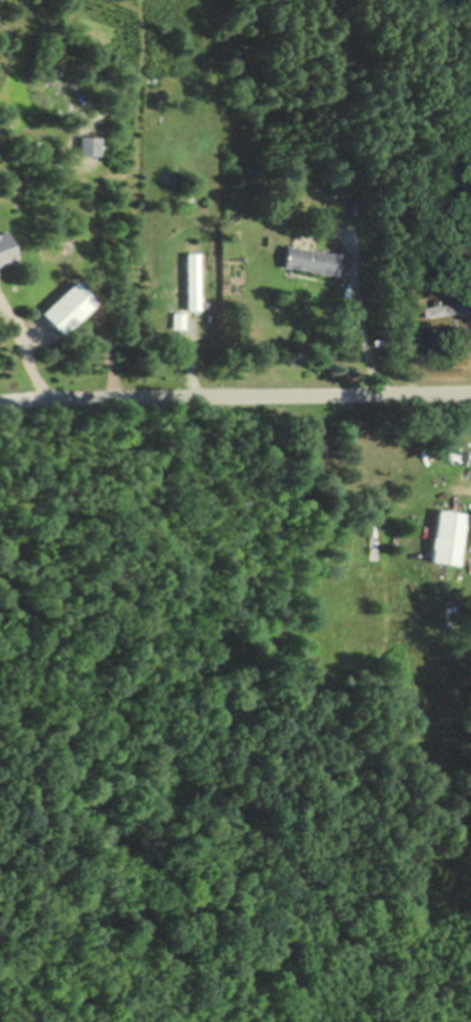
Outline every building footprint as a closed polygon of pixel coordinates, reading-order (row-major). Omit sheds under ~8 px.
[(48,35),(45,40),(37,37),(40,31),(48,35)] [(99,137),(98,155),(79,154),(80,135),(99,137)] [(15,258),(0,264),(0,233),(4,231),(15,258)] [(344,253),(341,274),(281,264),(284,243),(344,253)] [(197,252),(198,309),(186,309),(186,300),(173,301),(173,285),(186,285),(186,252),(197,252)] [(88,286),(84,293),(74,286),(79,280),(88,286)] [(81,314),(59,335),(39,313),(62,292),(81,314)] [(446,304),(470,300),(470,310),(433,316),(431,306),(440,305),(439,299),(445,299),(446,304)] [(171,328),(185,329),(185,313),(172,313),(171,328)] [(383,342),(372,345),(371,339),(382,336),(383,342)] [(469,451),(467,460),(466,460),(465,464),(460,464),(460,460),(461,450),(469,451)] [(463,512),(456,564),(429,560),(431,547),(429,546),(430,535),(433,536),(437,508),(463,512)]
